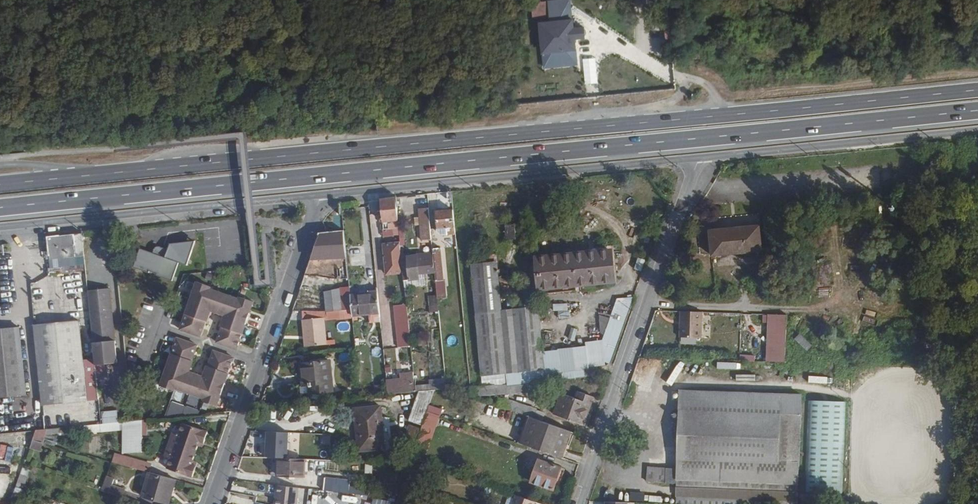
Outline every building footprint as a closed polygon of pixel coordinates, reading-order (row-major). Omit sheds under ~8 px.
[(543,32),(547,63),(580,61),(578,30),(543,32)] [(380,198),(383,223),(392,222),(392,220),(398,219),(396,197),(380,198)] [(418,208),(421,233),(422,239),(432,238),(431,232),(429,207),(418,208)] [(446,228),(447,234),(447,235),(456,234),(454,209),(435,211),(437,229),(438,229),(446,228)] [(710,230),(712,256),(762,251),(760,225),(710,230)] [(344,230),(320,232),(310,260),(306,274),(338,278),(349,277),(344,230)] [(47,236),(49,256),(49,259),(50,259),(84,256),(82,233),(47,236)] [(160,246),(159,246),(158,246),(156,246),(155,247),(155,248),(153,253),(140,248),(134,267),(149,273),(150,271),(157,274),(157,275),(173,281),(179,262),(187,265),(196,240),(171,243),(168,249),(160,246)] [(402,257),(401,242),(385,243),(388,273),(404,271),(402,257)] [(441,247),(433,248),(436,280),(444,280),(441,247)] [(574,254),(577,284),(615,281),(612,250),(574,254)] [(421,279),(420,274),(435,272),(433,252),(407,255),(407,256),(402,257),(404,271),(405,280),(409,279),(409,280),(411,280),(411,287),(426,285),(425,279),(421,279)] [(577,284),(574,254),(559,255),(562,286),(577,284)] [(562,286),(559,255),(549,257),(552,287),(562,286)] [(552,287),(549,257),(536,258),(539,288),(552,287)] [(640,270),(644,260),(638,258),(634,268),(640,270)] [(478,338),(535,332),(532,306),(502,310),(498,261),(471,263),(478,338)] [(217,342),(237,350),(246,325),(254,302),(243,297),(240,297),(240,298),(211,288),(212,286),(198,281),(181,329),(201,336),(206,321),(207,321),(211,310),(225,315),(222,326),(223,327),(217,342)] [(92,331),(95,359),(96,365),(118,363),(110,288),(88,290),(92,331)] [(335,311),(342,310),(340,288),(325,291),(327,312),(334,311),(335,311)] [(352,309),(353,316),(369,314),(369,322),(381,321),(378,294),(378,292),(350,294),(352,309)] [(439,305),(450,304),(449,292),(438,293),(439,305)] [(439,310),(437,296),(429,297),(430,310),(439,310)] [(311,310),(312,300),(296,300),(296,309),(311,310)] [(554,304),(556,317),(568,316),(567,303),(554,304)] [(398,347),(411,345),(405,304),(392,305),(398,347)] [(535,332),(542,332),(539,306),(532,306),(535,332)] [(335,311),(336,320),(353,318),(353,317),(353,316),(352,309),(342,310),(335,311)] [(304,319),(302,319),(305,347),(336,343),(336,339),(327,340),(325,317),(334,316),(334,311),(327,312),(324,312),(303,311),(304,319)] [(708,313),(687,312),(687,337),(708,338),(708,313)] [(787,315),(769,315),(768,342),(786,342),(787,315)] [(87,400),(83,360),(81,333),(79,320),(34,325),(42,405),(87,400)] [(0,329),(0,397),(26,395),(20,327),(0,329)] [(575,341),(577,329),(570,328),(568,339),(575,341)] [(83,360),(95,359),(92,331),(81,333),(83,360)] [(535,332),(478,338),(482,376),(538,370),(535,332)] [(535,332),(538,370),(545,369),(542,332),(535,332)] [(798,334),(793,340),(806,350),(811,344),(798,334)] [(198,345),(178,338),(168,366),(167,368),(161,386),(175,391),(175,390),(204,400),(203,401),(217,406),(234,358),(215,351),(209,366),(208,366),(204,377),(190,372),(194,361),(192,360),(198,345)] [(96,365),(95,359),(83,360),(87,400),(99,399),(96,365)] [(300,363),(302,387),(309,386),(309,393),(334,391),(331,360),(300,363)] [(387,381),(389,394),(416,391),(415,391),(415,385),(414,373),(400,374),(401,379),(387,381)] [(430,384),(415,385),(416,391),(446,388),(445,378),(430,379),(430,384)] [(535,382),(470,387),(471,396),(536,392),(535,382)] [(435,390),(428,411),(437,414),(446,389),(435,390)] [(680,389),(677,468),(676,484),(676,487),(798,492),(803,394),(680,389)] [(435,390),(419,391),(408,420),(422,425),(435,390)] [(561,393),(553,414),(584,425),(595,397),(579,391),(576,398),(561,393)] [(172,395),(171,404),(184,405),(185,397),(172,395)] [(506,398),(499,398),(498,406),(534,418),(537,409),(506,398)] [(843,494),(846,402),(809,401),(805,492),(843,494)] [(355,409),(356,422),(360,422),(363,451),(385,448),(381,405),(355,409)] [(518,442),(521,444),(530,417),(528,416),(518,442)] [(530,417),(521,444),(562,458),(571,432),(530,417)] [(163,419),(162,427),(170,428),(171,420),(163,419)] [(124,422),(124,428),(123,453),(141,453),(142,420),(130,421),(124,421),(124,422)] [(183,423),(179,433),(179,434),(172,432),(164,455),(170,457),(167,468),(193,477),(197,465),(193,464),(200,442),(204,443),(208,431),(183,423)] [(408,424),(402,442),(413,446),(419,427),(408,424)] [(33,440),(44,442),(46,435),(59,433),(59,428),(37,430),(33,440)] [(574,433),(571,432),(562,458),(565,459),(574,433)] [(44,442),(33,440),(30,448),(41,452),(44,442)] [(147,473),(150,463),(113,452),(110,462),(147,473)] [(278,457),(277,476),(305,477),(305,459),(278,457)] [(538,459),(530,482),(554,490),(558,479),(563,467),(538,459)] [(372,475),(372,466),(364,466),(363,475),(372,475)] [(676,484),(677,468),(648,466),(646,481),(676,484)] [(419,485),(423,474),(412,470),(408,481),(419,485)] [(148,472),(141,496),(167,503),(170,493),(173,494),(177,480),(148,472)] [(22,473),(17,487),(24,489),(29,475),(22,473)] [(101,490),(110,493),(113,485),(115,478),(106,475),(101,490)] [(349,493),(350,487),(351,480),(325,477),(324,490),(349,493)] [(513,482),(505,479),(502,489),(509,492),(513,482)] [(125,489),(113,485),(110,493),(122,497),(125,489)] [(274,503),(297,503),(299,488),(276,485),(274,503)] [(24,490),(24,489),(17,487),(11,503),(25,503),(28,496),(22,494),(24,490)] [(369,489),(350,487),(349,493),(369,495),(369,489)] [(536,502),(516,495),(514,498),(508,496),(505,503),(535,503),(536,502)] [(675,503),(676,503),(798,503),(798,500),(676,495),(675,503)]
